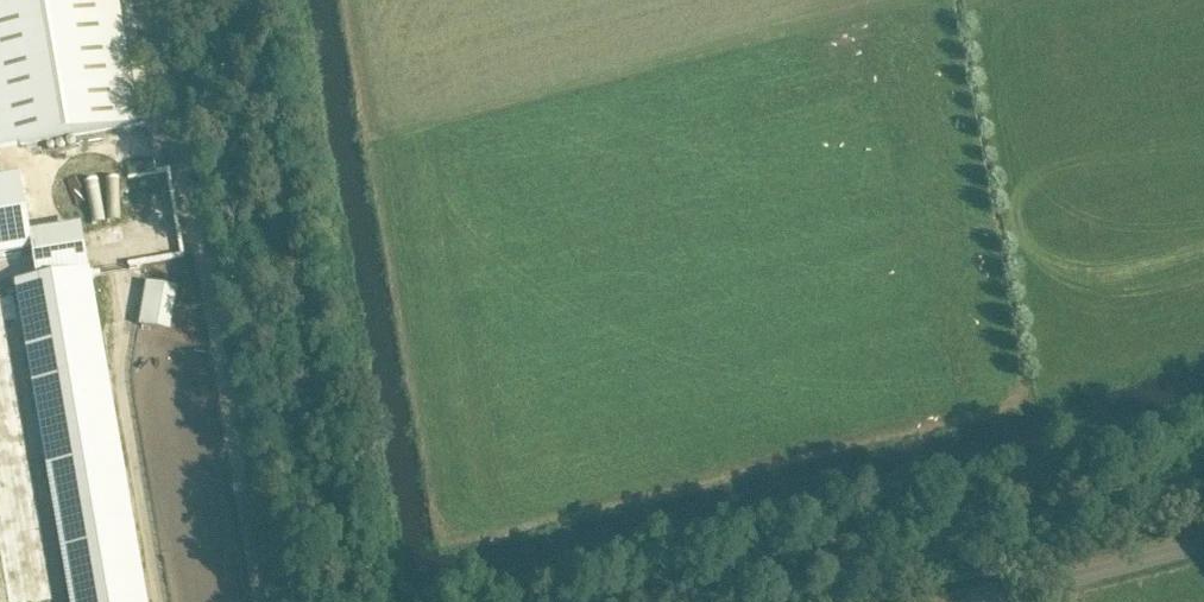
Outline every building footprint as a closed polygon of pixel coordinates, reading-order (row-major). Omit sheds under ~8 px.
[(141,124),(119,0),(0,0),(0,149),(141,124)] [(32,250),(20,179),(0,182),(0,255),(32,250)] [(146,179),(114,184),(127,256),(159,250),(146,179)] [(135,265),(130,304),(142,305),(147,266),(135,265)] [(143,585),(88,271),(15,284),(71,601),(146,601),(143,585)] [(146,282),(143,326),(177,328),(179,284),(146,282)] [(6,601),(52,601),(0,303),(0,566),(6,601)]
